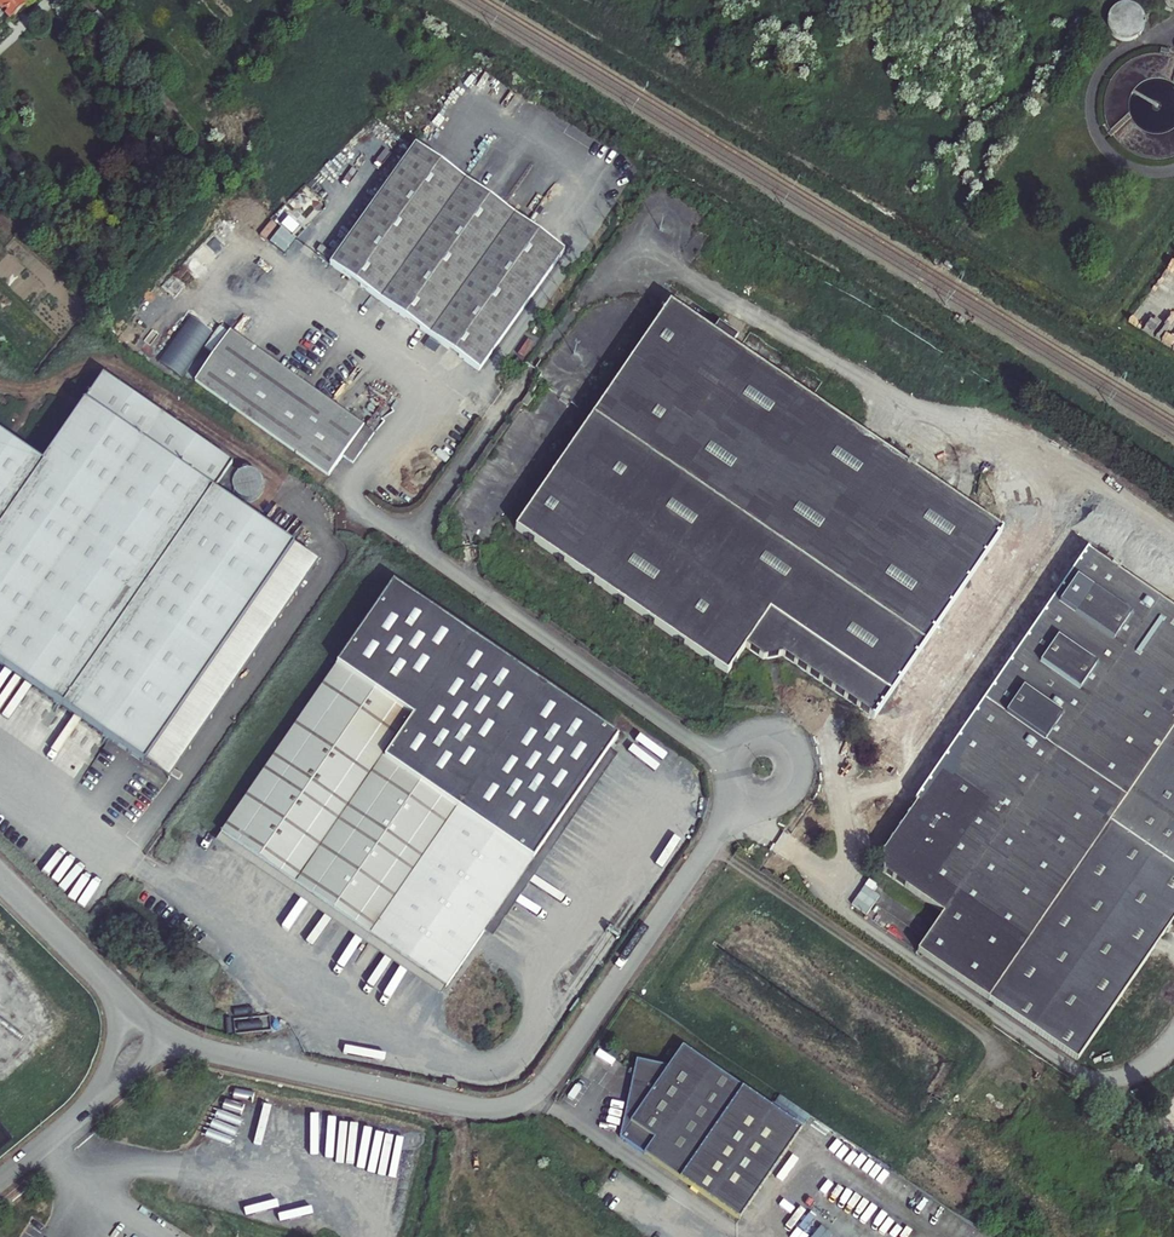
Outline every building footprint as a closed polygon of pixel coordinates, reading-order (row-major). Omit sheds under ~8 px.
[(12,18),(25,7),(19,0),(0,0),(0,5),(12,18)] [(564,252),(417,146),(330,265),(479,372),(564,252)] [(710,335),(668,306),(633,357),(627,358),(628,363),(589,420),(858,612),(875,624),(954,504),(729,348),(737,338),(717,325),(710,335)] [(195,381),(329,477),(364,427),(230,332),(195,381)] [(237,474),(229,469),(232,465),(101,374),(40,463),(0,435),(0,664),(166,779),(316,563),(235,507),(213,492),(221,480),(232,488),(234,493),(238,497),(242,499),(247,500),(252,499),(257,496),(260,492),(261,487),(261,482),(259,478),(256,474),(251,471),(246,471),(241,472),(237,474)] [(527,408),(534,398),(528,394),(521,404),(527,408)] [(812,678),(858,612),(589,420),(554,471),(549,472),(550,477),(513,530),(525,539),(526,544),(531,543),(555,560),(556,565),(561,564),(585,581),(587,586),(591,585),(615,602),(616,607),(621,606),(644,622),(645,628),(652,627),(675,643),(677,648),(682,647),(705,664),(707,669),(712,668),(725,677),(730,671),(735,669),(734,664),(743,650),(761,662),(780,656),(812,678)] [(875,624),(829,690),(871,718),(998,534),(954,504),(875,624)] [(881,854),(882,872),(943,914),(917,952),(988,1001),(1173,729),(1173,613),(1085,551),(881,854)] [(411,718),(383,759),(407,775),(412,770),(446,790),(518,672),(393,586),(337,666),(411,718)] [(875,624),(858,612),(812,678),(829,690),(875,624)] [(383,759),(411,718),(337,666),(221,833),(296,885),(383,759)] [(532,862),(617,740),(518,672),(446,790),(412,770),(407,775),(458,811),(532,862)] [(814,717),(808,727),(813,731),(820,721),(814,717)] [(988,1001),(1080,1061),(1173,921),(1173,729),(988,1001)] [(309,894),(371,938),(458,811),(407,775),(383,759),(296,885),(309,894)] [(445,989),(532,862),(458,811),(371,938),(445,989)] [(668,1066),(636,1059),(619,1137),(738,1218),(800,1127),(681,1046),(668,1066)] [(457,1089),(457,1088),(458,1083),(447,1080),(446,1086),(457,1089)]
